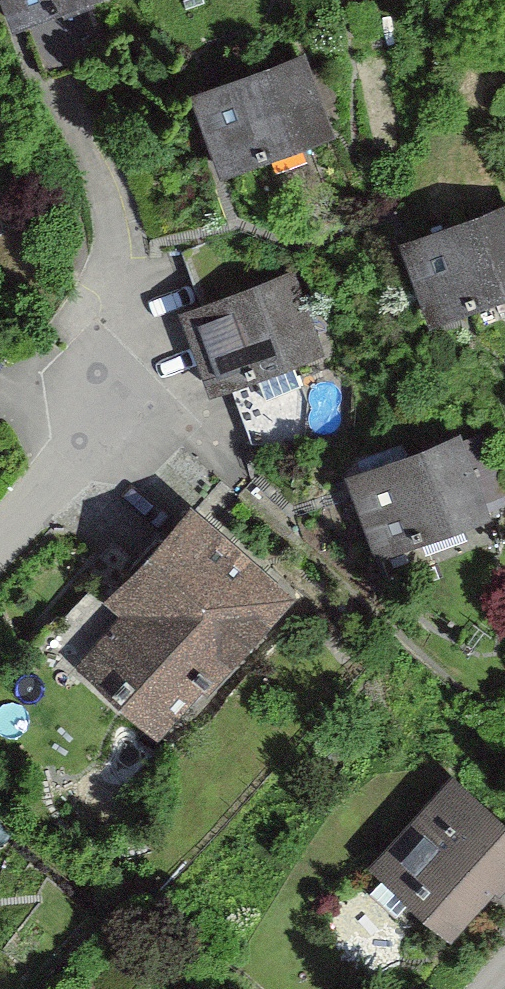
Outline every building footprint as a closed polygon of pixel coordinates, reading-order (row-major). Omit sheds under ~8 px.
[(26,32),(128,0),(16,0),(26,32)] [(318,53),(198,87),(225,185),(346,151),(318,53)] [(414,245),(444,330),(504,308),(504,213),(414,245)] [(292,274),(180,313),(211,401),(323,362),(292,274)] [(354,475),(384,570),(504,533),(504,529),(476,437),(354,475)] [(309,609),(210,505),(114,595),(138,620),(88,667),(163,746),(309,609)] [(469,776),(382,879),(464,949),(504,900),(504,806),(469,776)]
